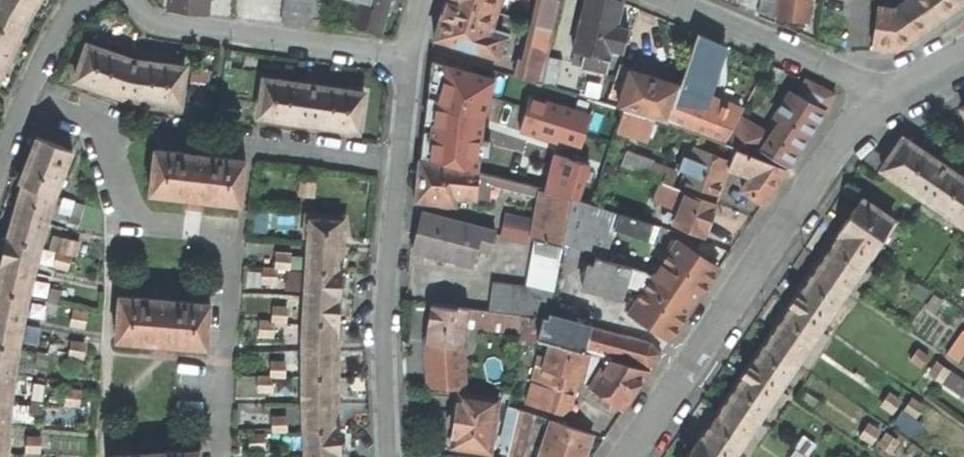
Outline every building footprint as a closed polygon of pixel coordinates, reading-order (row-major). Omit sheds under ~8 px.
[(10,53),(23,26),(38,0),(0,0),(0,73),(10,53)] [(166,8),(192,11),(204,13),(205,0),(166,0),(166,8)] [(278,22),(308,27),(309,18),(311,0),(281,0),(278,22)] [(309,18),(324,20),(327,0),(311,0),(309,18)] [(350,26),(376,33),(384,8),(386,0),(357,0),(350,26)] [(443,14),(435,38),(498,56),(504,37),(490,33),(500,0),(447,0),(443,14)] [(542,84),(549,56),(561,0),(540,0),(523,78),(542,84)] [(580,66),(604,71),(607,60),(609,60),(612,49),(623,52),(629,29),(617,26),(623,2),(617,0),(586,0),(575,52),(583,54),(580,66)] [(759,17),(774,23),(778,0),(762,0),(759,17)] [(777,17),(794,19),(807,21),(810,0),(779,0),(777,17)] [(895,10),(898,49),(934,24),(956,8),(963,2),(963,0),(910,0),(895,10)] [(874,48),(898,49),(895,10),(878,9),(874,48)] [(667,122),(724,145),(740,114),(707,101),(726,46),(714,41),(697,34),(679,87),(667,122)] [(74,80),(126,98),(179,105),(183,67),(137,62),(86,45),(74,80)] [(542,84),(545,85),(556,88),(562,60),(549,56),(542,84)] [(654,118),(667,122),(679,87),(650,78),(630,72),(618,107),(623,109),(654,118)] [(258,116),(357,129),(363,93),(313,86),(263,79),(258,116)] [(816,85),(806,80),(797,96),(790,92),(774,116),(775,117),(770,124),(775,128),(769,135),(755,125),(761,115),(744,105),(740,114),(724,145),(757,158),(761,151),(786,167),(835,94),(816,85)] [(615,135),(620,120),(623,109),(618,107),(556,88),(545,85),(537,111),(615,135)] [(651,130),(654,118),(623,109),(620,120),(651,130)] [(540,136),(482,123),(476,146),(471,172),(476,173),(544,189),(571,196),(592,203),(602,175),(535,157),(540,136)] [(18,183),(22,185),(53,196),(71,150),(36,136),(27,160),(18,183)] [(904,137),(892,154),(882,168),(963,224),(963,179),(904,137)] [(200,201),(239,205),(244,160),(212,156),(213,149),(190,146),(189,153),(154,149),(148,194),(186,199),(185,204),(192,205),(199,206),(200,201)] [(723,180),(730,161),(694,147),(679,188),(686,191),(715,202),(723,180)] [(620,165),(624,167),(670,185),(675,172),(652,163),(653,160),(626,150),(620,165)] [(474,197),(476,173),(471,172),(420,160),(418,183),(416,200),(450,203),(454,201),(454,196),(474,197)] [(668,196),(672,185),(670,185),(624,167),(618,182),(637,189),(639,185),(668,196)] [(761,204),(771,190),(765,185),(755,177),(750,176),(740,190),(761,204)] [(18,199),(14,213),(45,222),(53,196),(22,185),(18,199)] [(544,189),(534,239),(562,246),(562,244),(571,196),(544,189)] [(672,225),(702,236),(709,220),(716,202),(715,202),(686,191),(672,225)] [(619,212),(592,203),(571,196),(562,244),(606,258),(619,212)] [(894,221),(861,199),(843,226),(838,233),(840,235),(799,295),(749,369),(703,438),(701,436),(695,445),(687,456),(734,456),(894,221)] [(905,224),(916,209),(907,203),(896,217),(905,224)] [(11,225),(7,238),(38,246),(45,222),(14,213),(11,225)] [(498,233),(420,213),(415,232),(411,249),(472,265),(477,248),(490,251),(492,243),(495,243),(498,233)] [(308,234),(308,244),(340,245),(341,233),(342,218),(307,217),(306,233),(308,234)] [(62,237),(58,252),(71,255),(74,241),(62,237)] [(4,251),(1,264),(32,272),(38,246),(7,238),(4,251)] [(487,311),(542,318),(547,319),(550,304),(562,246),(534,239),(525,285),(491,280),(487,311)] [(677,241),(652,276),(693,305),(708,282),(717,270),(677,241)] [(308,244),(306,269),(342,271),(342,261),(343,256),(340,255),(340,245),(308,244)] [(55,264),(67,268),(71,255),(58,252),(55,264)] [(645,271),(595,258),(593,264),(587,263),(581,286),(622,297),(626,286),(636,286),(638,285),(644,289),(629,311),(669,339),(681,321),(693,305),(652,276),(645,271)] [(27,297),(32,272),(1,264),(0,267),(0,292),(27,297)] [(306,269),(304,295),(340,297),(341,285),(342,271),(306,269)] [(166,345),(205,348),(209,303),(173,300),(174,293),(151,291),(151,298),(118,295),(114,340),(153,343),(152,349),(158,350),(166,351),(166,345)] [(22,323),(27,297),(0,292),(0,319),(22,323)] [(304,295),(303,321),(339,323),(339,310),(340,297),(304,295)] [(612,357),(611,361),(647,371),(658,354),(649,343),(590,327),(589,330),(558,323),(561,308),(550,304),(547,319),(542,318),(536,339),(549,344),(583,353),(584,349),(612,357)] [(468,309),(458,307),(457,310),(431,306),(428,325),(425,342),(462,347),(468,309)] [(17,349),(22,323),(0,319),(0,346),(17,349)] [(303,321),(302,350),(335,350),(335,338),(338,338),(338,333),(339,323),(303,321)] [(949,355),(963,362),(963,360),(963,326),(949,355)] [(535,366),(525,403),(566,415),(569,405),(583,353),(549,344),(543,369),(535,366)] [(13,375),(17,349),(0,346),(0,373),(13,375)] [(302,350),(302,376),(334,376),(334,362),(335,350),(302,350)] [(611,361),(588,354),(583,380),(591,382),(588,386),(593,390),(590,395),(606,407),(610,402),(621,409),(634,390),(647,371),(611,361)] [(478,372),(451,370),(450,390),(477,391),(478,383),(477,383),(478,372)] [(10,401),(13,375),(0,373),(0,400),(10,401)] [(302,376),(302,402),(334,402),(334,389),(334,376),(302,376)] [(30,402),(43,403),(44,392),(31,391),(30,402)] [(507,405),(519,408),(522,394),(510,391),(507,405)] [(498,398),(458,392),(454,420),(449,446),(448,451),(482,455),(482,451),(489,452),(498,398)] [(8,427),(10,401),(0,400),(0,427),(8,427)] [(42,416),(43,403),(30,402),(29,415),(42,416)] [(302,402),(304,429),(339,428),(338,420),(338,412),(334,412),(334,402),(302,402)] [(550,420),(537,456),(583,456),(591,434),(550,420)] [(862,437),(873,446),(882,431),(871,424),(862,437)] [(7,453),(8,427),(0,427),(0,452),(7,453)] [(304,429),(305,455),(341,453),(340,441),(339,428),(304,429)] [(931,456),(910,443),(903,453),(909,456),(931,456)] [(198,450),(162,453),(162,445),(139,446),(139,454),(107,456),(198,456),(198,450)] [(792,447),(785,456),(805,456),(792,447)]
